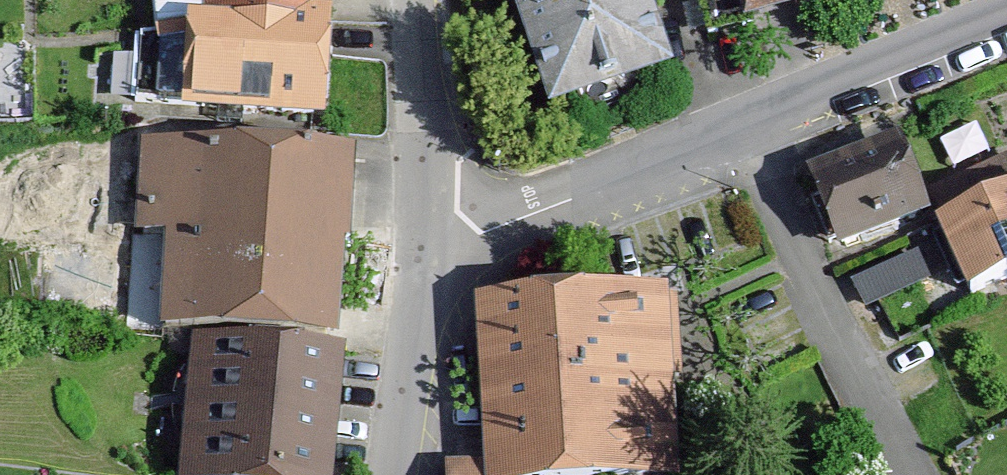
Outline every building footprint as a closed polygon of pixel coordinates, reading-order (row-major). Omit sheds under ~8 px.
[(191,31),(185,121),(331,131),(333,0),(192,0),(191,31)] [(556,110),(685,69),(658,0),(519,0),(556,110)] [(753,19),(825,0),(747,0),(753,19)] [(905,146),(810,180),(837,253),(931,219),(905,146)] [(353,161),(140,150),(135,242),(165,243),(160,337),(344,346),(353,161)] [(938,231),(975,311),(1006,296),(1006,199),(938,231)] [(909,257),(848,285),(864,319),(925,291),(909,257)] [(439,466),(439,474),(685,474),(678,298),(475,306),(481,464),(439,466)] [(344,362),(192,348),(180,474),(333,474),(344,362)]
